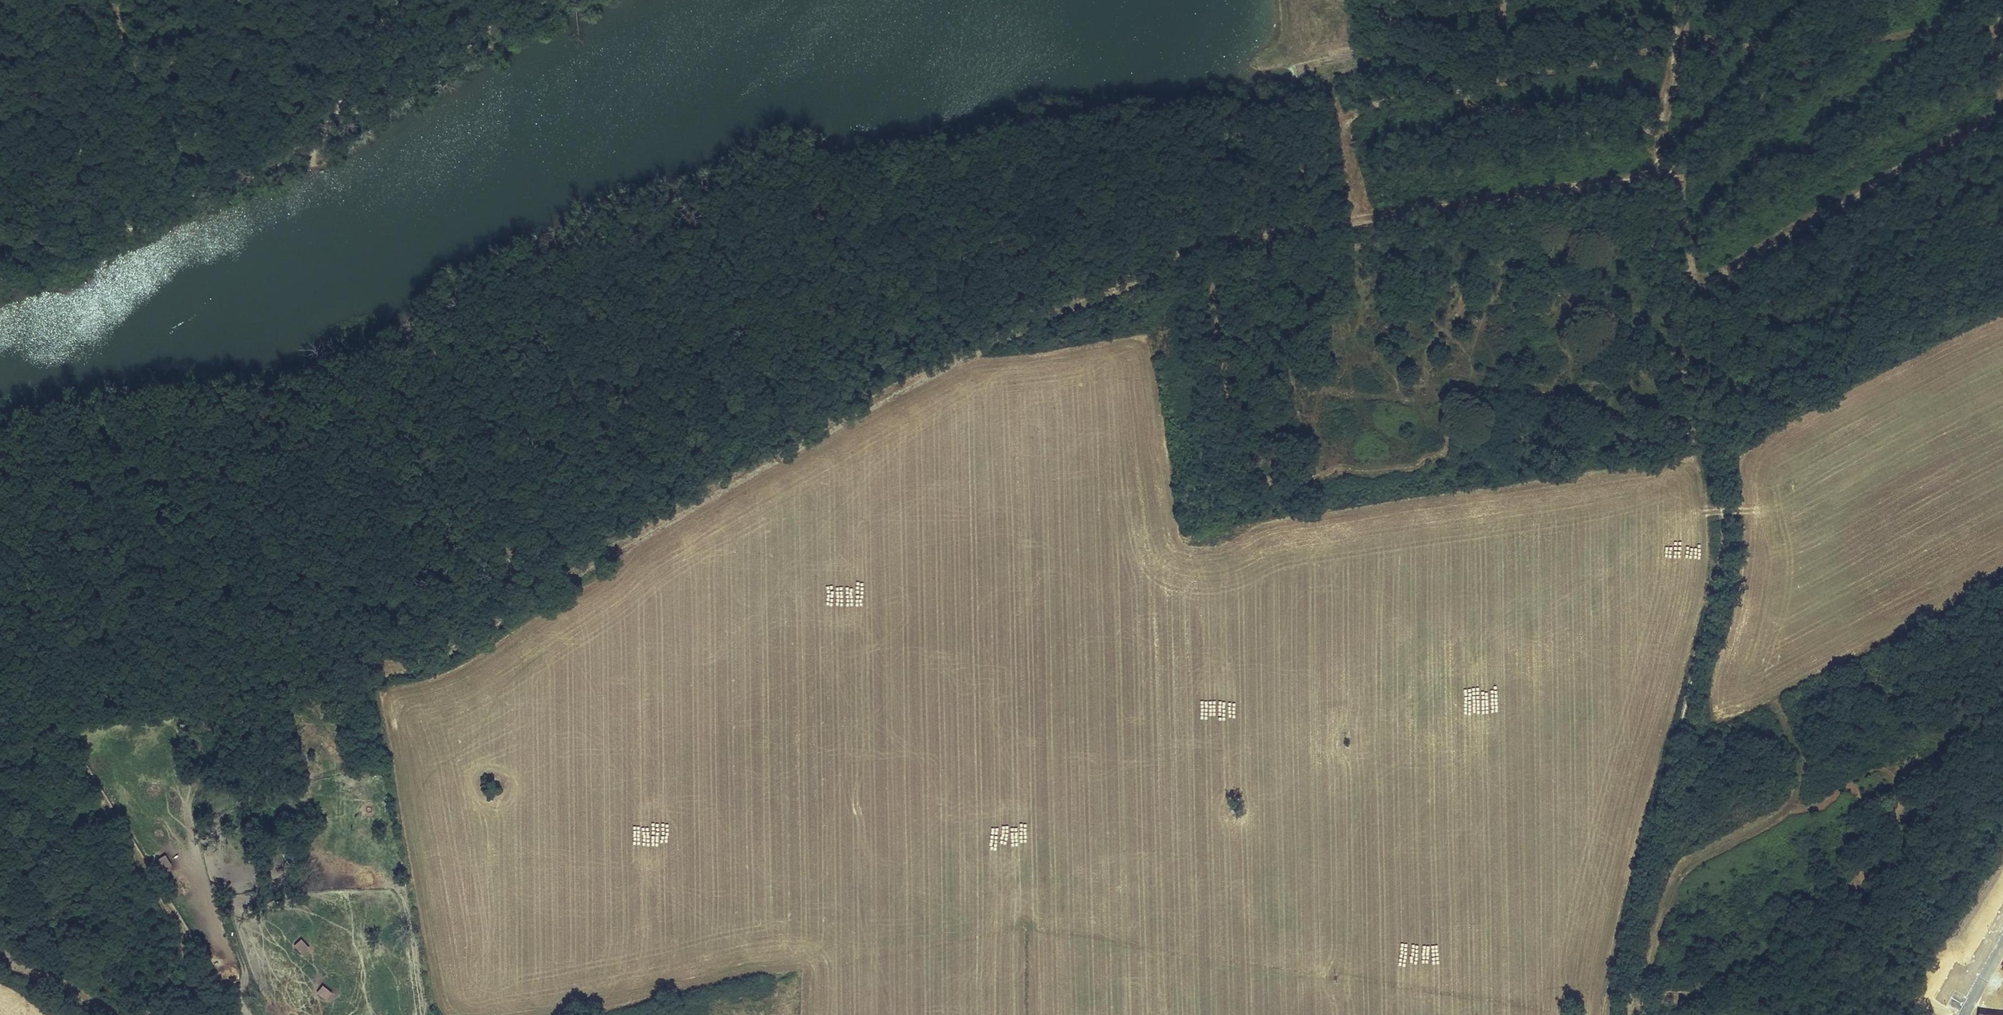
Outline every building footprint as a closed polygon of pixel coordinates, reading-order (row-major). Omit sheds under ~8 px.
[(165,855),(158,860),(163,869),(171,864),(165,855)] [(295,945),(302,955),(310,948),(302,939),(295,945)] [(324,984),(317,992),(326,1001),(333,993),(324,984)]
